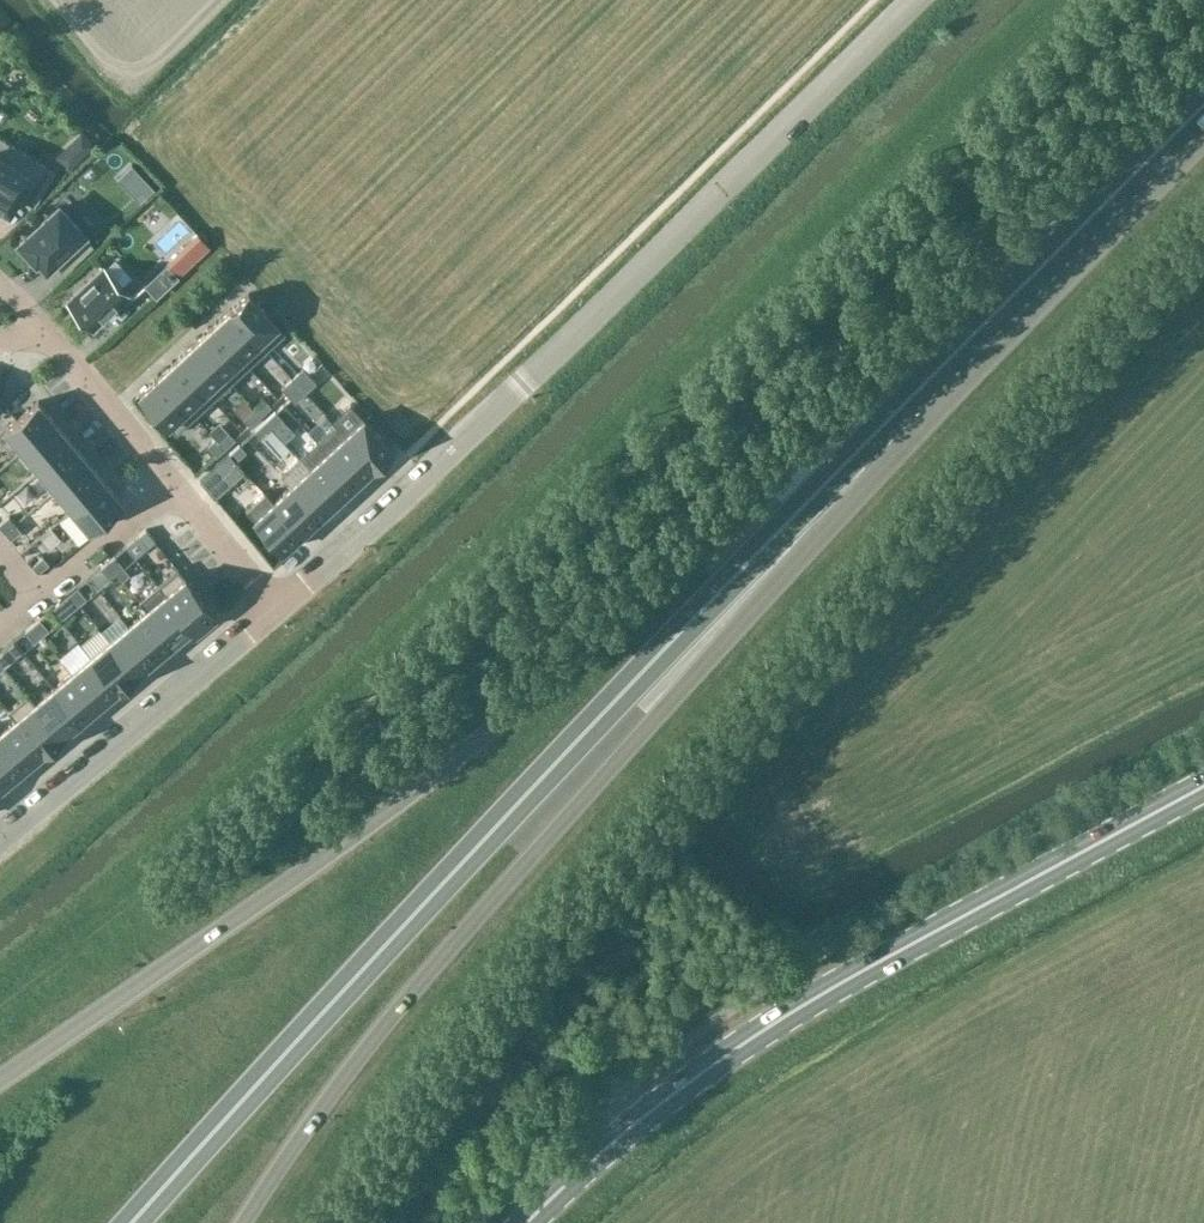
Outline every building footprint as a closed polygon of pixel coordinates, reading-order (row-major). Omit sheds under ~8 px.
[(93,146),(81,133),(71,143),(83,156),(93,146)] [(31,173),(0,155),(0,205),(10,211),(20,195),(34,203),(54,171),(38,161),(31,173)] [(155,188),(148,180),(133,194),(141,202),(155,188)] [(53,260),(63,272),(94,243),(84,232),(85,231),(61,204),(20,242),(36,259),(39,257),(47,266),(53,260)] [(167,265),(146,284),(157,296),(178,276),(167,265)] [(67,300),(94,329),(130,295),(103,266),(67,300)] [(249,293),(230,310),(267,350),(286,333),(249,293)] [(230,310),(212,327),(249,367),(267,350),(230,310)] [(249,367),(212,327),(194,343),(231,383),(249,367)] [(176,360),(213,400),(221,392),(224,390),(231,383),(194,343),(176,360)] [(158,376),(195,416),(213,400),(176,360),(158,376)] [(292,377),(298,384),(309,374),(302,367),(292,377)] [(309,374),(298,384),(305,391),(315,382),(309,374)] [(158,376),(139,394),(176,434),(195,416),(158,376)] [(288,393),(298,384),(292,377),(281,386),(286,392),(288,393)] [(305,391),(298,384),(288,393),(295,401),(305,391)] [(264,398),(253,408),(260,415),(271,406),(264,398)] [(56,422),(38,401),(5,428),(23,449),(56,422)] [(260,415),(253,408),(243,417),(250,425),(260,415)] [(265,420),(272,427),(282,418),(275,410),(265,420)] [(364,417),(346,434),(375,465),(384,456),(393,449),(364,417)] [(261,437),(272,427),(265,420),(254,429),(261,437)] [(73,441),(56,422),(23,449),(39,469),(73,441)] [(272,427),(261,437),(275,451),(285,442),(272,427)] [(228,430),(218,440),(224,448),(235,438),(228,430)] [(375,465),(346,434),(329,450),(357,481),(375,465)] [(224,448),(218,440),(215,437),(207,444),(217,455),(224,448)] [(89,461),(73,441),(39,469),(56,489),(89,461)] [(240,443),(229,453),(236,460),(247,450),(240,443)] [(329,450),(311,466),(340,498),(357,481),(329,450)] [(236,460),(229,453),(199,480),(212,494),(242,466),(236,460)] [(106,481),(89,461),(56,489),(72,509),(106,481)] [(340,498),(311,466),(293,483),(322,514),(340,498)] [(123,502),(106,481),(72,509),(90,530),(123,502)] [(322,514),(293,483),(276,499),(305,530),(322,514)] [(305,530),(276,499),(268,490),(247,510),(284,550),(305,530)] [(0,523),(0,526),(5,532),(16,523),(9,515),(0,523)] [(16,523),(5,532),(11,539),(22,530),(16,523)] [(146,529),(139,535),(148,547),(155,541),(146,529)] [(43,556),(32,565),(38,572),(49,563),(43,556)] [(108,562),(118,573),(123,579),(130,573),(115,556),(108,562)] [(108,562),(101,568),(110,579),(118,573),(108,562)] [(165,594),(192,627),(196,631),(217,614),(178,568),(157,585),(165,594)] [(147,609),(175,641),(192,627),(165,594),(157,585),(140,600),(147,609)] [(77,587),(70,593),(79,605),(87,599),(77,587)] [(70,593),(63,599),(72,611),(79,605),(70,593)] [(147,609),(128,624),(156,657),(175,641),(147,609)] [(40,618),(32,625),(42,636),(49,630),(40,618)] [(128,624),(109,640),(137,673),(156,657),(128,624)] [(32,625),(25,631),(35,642),(42,636),(32,625)] [(109,640),(91,656),(118,689),(137,673),(109,640)] [(0,652),(0,662),(4,667),(12,661),(2,650),(0,652)] [(91,656),(72,671),(100,704),(118,689),(91,656)] [(72,671),(53,687),(81,720),(100,704),(72,671)] [(36,702),(35,703),(62,736),(81,720),(53,687),(36,702)] [(15,719),(16,718),(44,751),(62,736),(35,703),(36,702),(28,693),(8,710),(15,719)] [(0,732),(0,737),(25,767),(44,751),(16,718),(15,719),(0,732)] [(6,783),(25,767),(0,737),(0,775),(6,783)]
